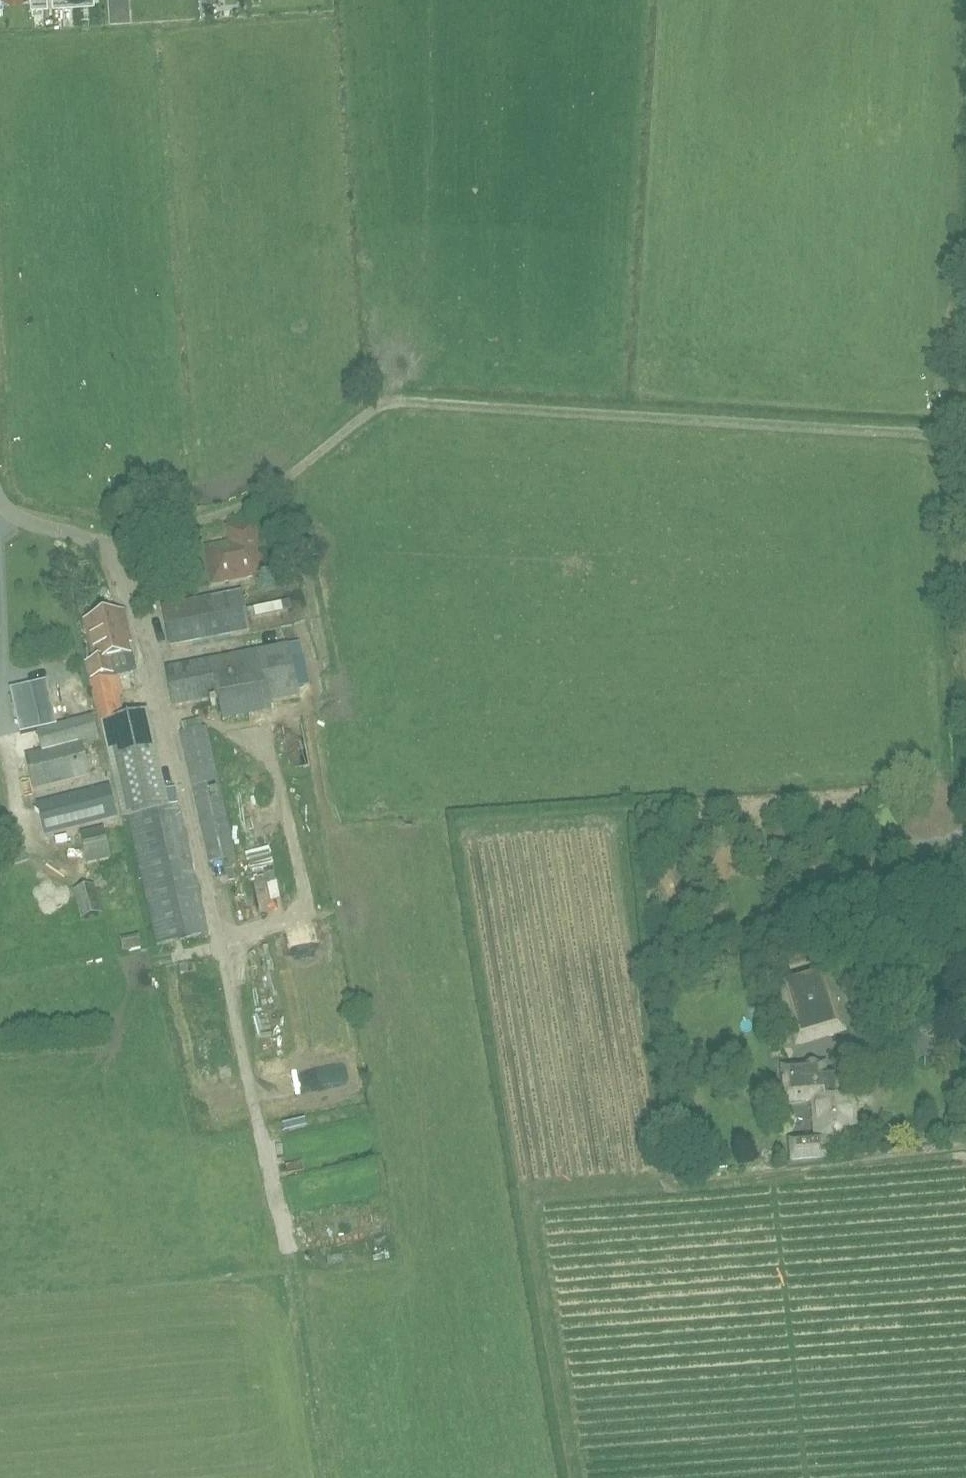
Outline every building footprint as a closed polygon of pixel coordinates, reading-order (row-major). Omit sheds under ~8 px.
[(129,0),(108,0),(109,21),(130,19),(129,0)] [(212,583),(263,572),(256,537),(253,538),(250,523),(227,528),(230,543),(206,548),(212,583)] [(171,648),(249,633),(241,593),(163,609),(171,648)] [(267,604),(270,616),(288,612),(285,600),(267,604)] [(121,613),(85,621),(95,661),(87,664),(90,680),(112,674),(109,660),(129,655),(124,633),(126,632),(121,613)] [(80,641),(23,650),(27,674),(48,671),(50,688),(87,682),(80,641)] [(300,643),(288,646),(166,671),(174,708),(218,699),(221,714),(268,704),(299,698),(296,685),(309,683),(300,643)] [(94,683),(90,684),(104,744),(105,744),(105,747),(107,747),(127,821),(132,840),(159,945),(182,940),(208,932),(177,805),(168,807),(164,790),(146,713),(119,720),(109,679),(94,683)] [(81,742),(98,738),(93,718),(51,728),(44,701),(49,699),(46,684),(34,687),(11,692),(20,729),(36,725),(43,753),(26,757),(34,790),(90,776),(81,742)] [(249,734),(249,725),(228,724),(228,733),(249,734)] [(211,728),(187,732),(213,859),(237,854),(227,802),(226,802),(211,728)] [(109,788),(38,805),(46,837),(117,819),(109,788)] [(102,830),(81,835),(87,865),(109,860),(102,830)] [(94,885),(74,891),(81,919),(102,914),(94,885)] [(143,935),(125,939),(127,952),(146,948),(143,935)] [(292,937),(291,971),(300,971),(301,937),(292,937)] [(777,981),(796,1045),(844,1031),(825,967),(777,981)] [(788,1138),(790,1160),(827,1157),(826,1143),(854,1141),(851,1091),(847,1092),(845,1072),(827,1074),(826,1064),(782,1067),(785,1103),(814,1100),(816,1121),(811,1121),(812,1136),(788,1138)]
